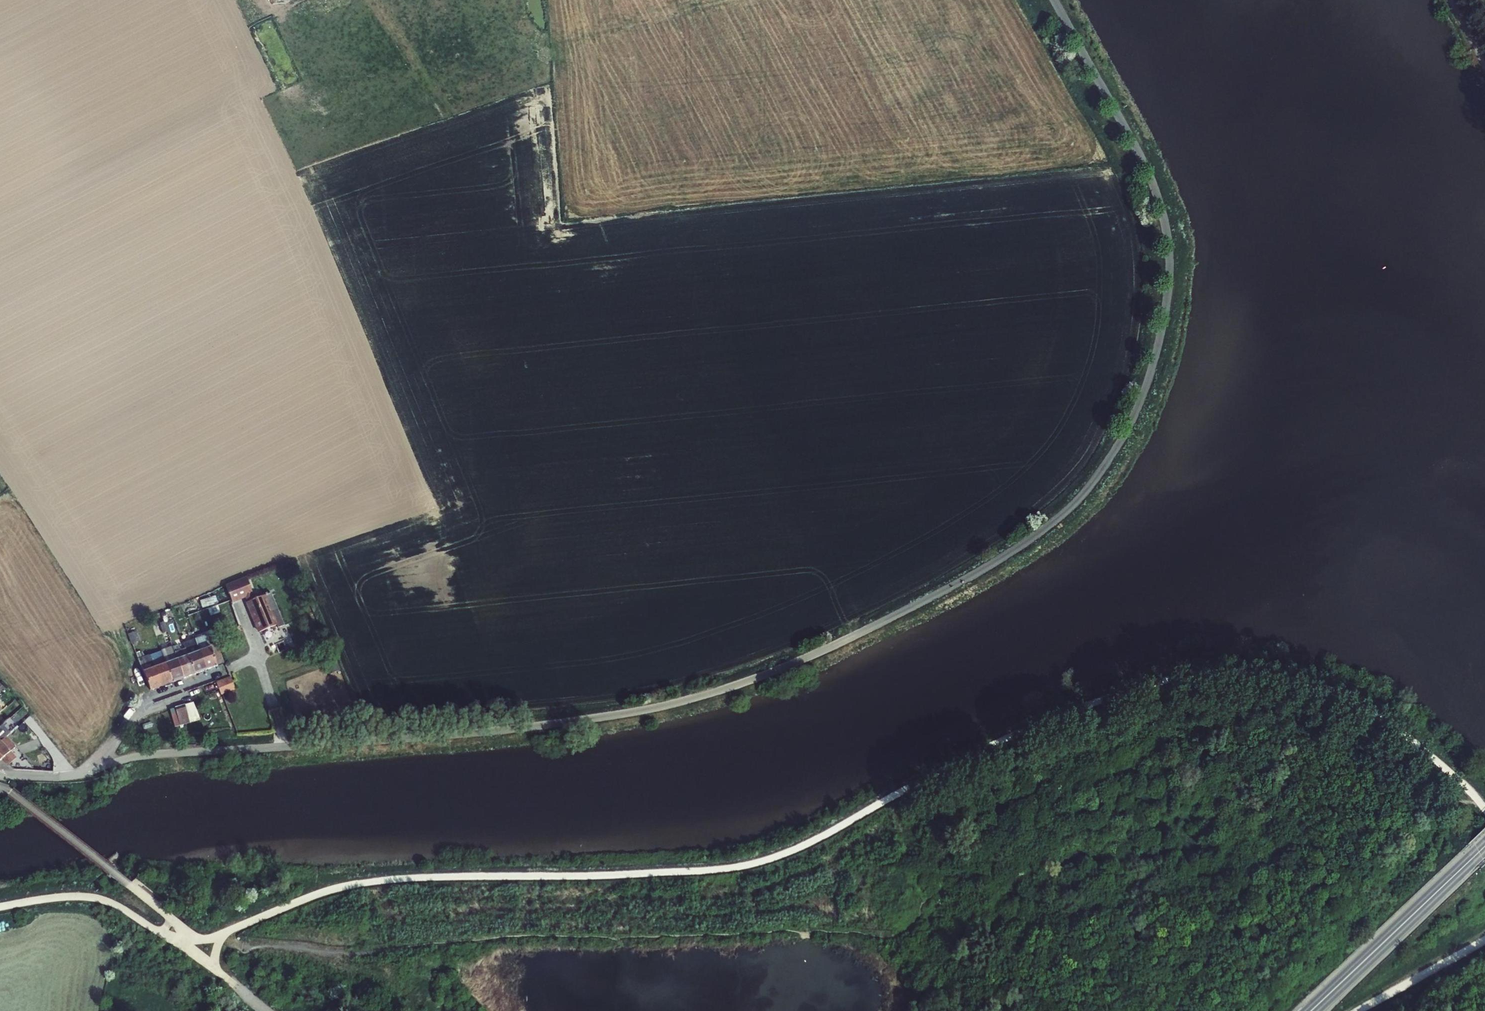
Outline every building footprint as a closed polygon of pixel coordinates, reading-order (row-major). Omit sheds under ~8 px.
[(226,585),(232,603),(253,595),(247,577),(226,585)] [(271,593),(247,602),(259,632),(276,625),(278,628),(284,625),(271,593)] [(159,623),(166,642),(171,641),(164,622),(159,623)] [(128,634),(131,643),(140,640),(137,631),(128,634)] [(195,638),(199,651),(211,647),(210,645),(206,634),(195,638)] [(193,654),(199,651),(195,638),(188,641),(193,654)] [(211,647),(217,666),(223,664),(219,651),(226,649),(223,640),(210,645),(211,647)] [(173,647),(177,659),(188,655),(185,647),(180,649),(178,644),(173,647)] [(161,650),(165,664),(177,659),(173,647),(161,650)] [(199,651),(206,670),(217,666),(211,647),(199,651)] [(143,672),(154,668),(165,664),(161,650),(151,654),(146,656),(145,652),(136,655),(138,659),(143,672)] [(194,674),(206,670),(199,651),(193,654),(188,655),(194,674)] [(194,674),(188,655),(177,659),(183,678),(194,674)] [(323,660),(329,674),(340,669),(334,656),(323,660)] [(183,678),(177,659),(165,664),(172,682),(183,678)] [(165,664),(154,668),(161,686),(172,682),(165,664)] [(154,668),(143,672),(150,689),(161,686),(154,668)] [(218,681),(223,694),(235,689),(230,676),(218,681)] [(188,703),(194,720),(199,719),(194,701),(188,703)] [(181,724),(194,720),(188,703),(175,707),(181,724)] [(23,707),(12,719),(19,725),(30,712),(23,707)] [(175,726),(181,724),(175,707),(169,709),(175,726)] [(0,727),(0,743),(9,752),(1,759),(7,765),(16,758),(10,751),(15,747),(6,737),(10,733),(2,725),(0,727)] [(1,759),(9,752),(0,743),(0,760),(1,759)]
